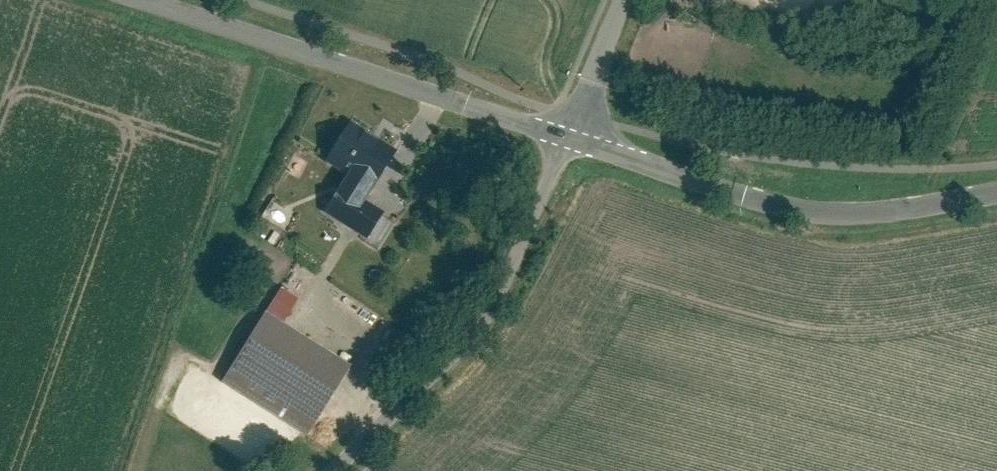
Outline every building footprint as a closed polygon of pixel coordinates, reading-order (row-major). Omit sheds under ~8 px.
[(400,153),(354,125),(333,160),(355,173),(379,187),(400,153)] [(379,187),(355,173),(346,188),(369,203),(379,187)] [(368,239),(382,248),(399,220),(369,203),(346,188),(333,209),(371,233),(368,239)] [(359,363),(274,310),(230,381),(315,433),(359,363)]
